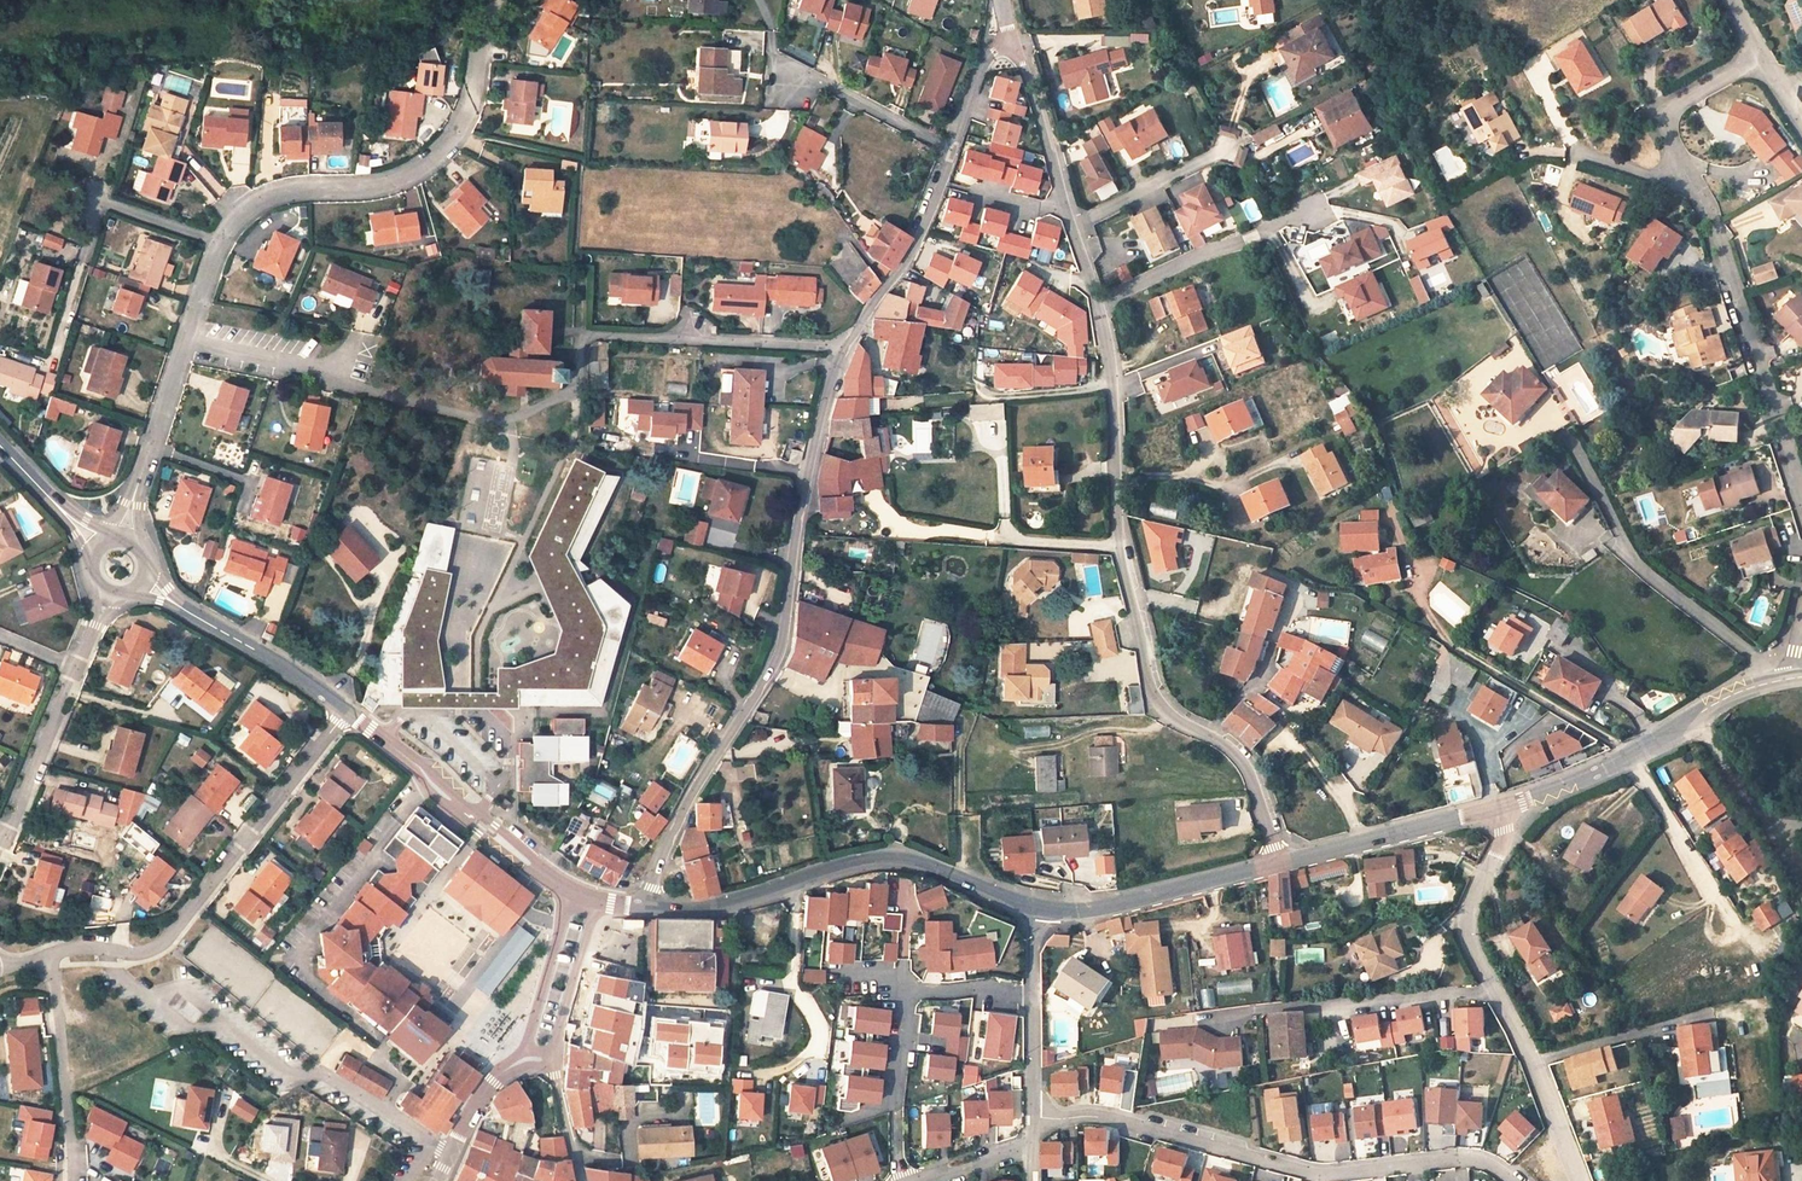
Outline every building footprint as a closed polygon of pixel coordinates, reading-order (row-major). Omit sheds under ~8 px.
[(539,18),(528,35),(540,43),(542,40),(550,45),(575,3),(569,0),(548,0),(542,8),(544,10),(542,13),(545,15),(542,20),(539,18)] [(687,11),(714,13),(714,2),(714,0),(688,0),(687,11)] [(797,8),(815,13),(814,17),(826,21),(829,9),(832,0),(799,0),(797,8)] [(905,10),(928,18),(933,0),(908,0),(905,10)] [(1082,16),(1108,11),(1106,0),(1079,0),(1082,16)] [(1249,1),(1253,1),(1253,11),(1271,12),(1271,0),(1249,0),(1249,1)] [(1632,18),(1624,23),(1637,45),(1645,40),(1646,41),(1667,28),(1664,25),(1682,13),(1673,0),(1659,0),(1631,17),(1632,18)] [(1787,4),(1797,31),(1801,29),(1801,5),(1800,0),(1789,0),(1788,1),(1787,4)] [(724,2),(714,2),(714,13),(723,14),(724,2)] [(826,21),(825,27),(837,30),(836,32),(860,39),(868,10),(843,3),(841,12),(829,9),(826,21)] [(1684,18),(1682,13),(1664,25),(1667,28),(1684,18)] [(1288,32),(1294,43),(1285,48),(1291,60),(1298,73),(1313,64),(1314,66),(1334,55),(1320,28),(1326,26),(1320,15),(1288,32)] [(1128,32),(1107,31),(1107,44),(1123,44),(1123,36),(1128,36),(1128,32)] [(1559,55),(1564,65),(1570,75),(1573,73),(1582,89),(1604,76),(1582,41),(1559,55)] [(415,54),(418,63),(439,65),(432,47),(415,54)] [(741,51),(700,49),(698,92),(738,94),(741,51)] [(1108,49),(1062,62),(1068,83),(1083,79),(1084,85),(1090,103),(1109,97),(1103,72),(1114,69),(1108,49)] [(864,69),(863,73),(910,86),(914,70),(902,67),(903,60),(882,53),(880,59),(868,56),(867,57),(864,69)] [(854,66),(864,69),(867,57),(857,54),(854,66)] [(957,62),(936,54),(918,103),(939,111),(957,62)] [(1559,55),(1553,59),(1558,69),(1564,65),(1559,55)] [(1291,60),(1285,63),(1296,85),(1302,81),(1298,73),(1291,60)] [(418,63),(417,63),(413,93),(423,94),(441,96),(442,88),(438,87),(439,80),(441,66),(439,65),(418,63)] [(1314,66),(1313,64),(1298,73),(1302,81),(1318,73),(1314,66)] [(1017,81),(995,75),(989,97),(1004,101),(1001,110),(989,107),(987,117),(996,119),(990,141),(991,141),(1007,145),(1012,146),(1018,125),(1007,122),(1009,112),(1022,116),(1024,106),(1011,102),(1017,81)] [(1083,79),(1068,83),(1069,88),(1084,85),(1083,79)] [(509,99),(508,109),(507,122),(529,124),(533,83),(511,80),(509,99)] [(392,83),(381,81),(380,88),(391,90),(392,83)] [(122,93),(106,88),(101,103),(104,104),(115,108),(117,109),(122,93)] [(413,93),(390,90),(385,134),(413,137),(415,115),(417,104),(422,104),(423,94),(413,93)] [(1493,91),(1464,107),(1473,124),(1482,140),(1492,135),(1494,138),(1504,133),(1509,142),(1520,136),(1507,112),(1499,117),(1492,104),(1498,101),(1493,91)] [(160,108),(151,105),(143,128),(149,130),(143,149),(152,153),(157,154),(167,157),(173,137),(179,139),(181,132),(175,130),(185,100),(165,93),(161,104),(160,108)] [(1356,98),(1328,112),(1340,136),(1368,121),(1356,98)] [(77,112),(72,127),(77,129),(81,130),(75,151),(94,156),(100,136),(113,139),(119,118),(112,116),(115,108),(104,104),(99,119),(77,112)] [(1747,133),(1750,136),(1747,139),(1766,161),(1770,159),(1778,167),(1789,180),(1801,172),(1801,171),(1791,157),(1792,156),(1785,147),(1786,146),(1772,128),(1774,127),(1762,112),(1738,104),(1733,114),(1737,116),(1732,127),(1747,133)] [(279,106),(278,130),(278,153),(286,153),(291,153),(291,158),(307,157),(307,153),(307,127),(306,108),(279,106)] [(1154,109),(1119,127),(1108,133),(1116,150),(1127,143),(1132,152),(1145,146),(1168,134),(1154,109)] [(238,110),(228,110),(227,119),(237,120),(238,110)] [(245,111),(238,110),(237,120),(244,121),(245,111)] [(1328,112),(1320,116),(1332,139),(1340,136),(1328,112)] [(1737,116),(1733,114),(1727,129),(1731,131),(1732,127),(1737,116)] [(227,119),(202,117),(200,142),(243,145),(244,121),(237,120),(227,119)] [(813,119),(808,117),(804,124),(809,127),(813,119)] [(1371,127),(1368,121),(1340,136),(1332,139),(1336,145),(1371,127)] [(744,124),(709,122),(707,149),(743,152),(744,124)] [(1224,123),(1221,132),(1239,139),(1243,130),(1224,123)] [(1282,132),(1278,123),(1255,134),(1259,143),(1282,132)] [(316,127),(307,127),(307,153),(317,153),(317,149),(326,149),(338,149),(338,124),(317,124),(316,127)] [(1473,124),(1469,125),(1478,142),(1482,140),(1473,124)] [(822,138),(801,127),(784,159),(805,170),(806,168),(815,152),(822,138)] [(1732,127),(1731,131),(1744,136),(1747,139),(1750,136),(1747,133),(1732,127)] [(81,130),(77,129),(71,150),(75,151),(81,130)] [(1504,133),(1494,138),(1493,138),(1499,148),(1510,143),(1509,142),(1504,133)] [(1110,147),(1103,134),(1085,144),(1092,157),(1084,162),(1093,176),(1089,178),(1096,190),(1115,179),(1100,154),(1110,147)] [(1018,164),(1022,149),(1012,146),(1007,145),(991,141),(988,155),(986,159),(987,160),(1016,167),(1017,168),(1018,164)] [(1147,151),(1145,146),(1132,152),(1135,158),(1147,151)] [(1246,167),(1250,147),(1240,146),(1237,166),(1246,167)] [(988,155),(966,149),(960,172),(982,178),(987,160),(986,159),(988,155)] [(609,153),(588,152),(587,159),(608,160),(609,153)] [(824,157),(815,152),(806,168),(816,172),(824,157)] [(1376,176),(1389,203),(1413,191),(1395,153),(1358,171),(1363,182),(1376,176)] [(167,157),(157,154),(150,174),(146,173),(140,192),(140,193),(166,201),(172,182),(177,183),(183,163),(167,157)] [(359,154),(357,164),(367,166),(369,156),(359,154)] [(571,161),(561,159),(559,166),(569,168),(571,161)] [(1033,191),(1039,169),(1018,164),(1017,168),(1016,167),(1011,186),(1033,191)] [(521,190),(530,191),(529,197),(521,197),(521,202),(529,203),(529,210),(541,211),(542,206),(561,207),(562,183),(550,182),(551,171),(522,169),(521,190)] [(146,173),(137,171),(131,189),(140,192),(146,173)] [(454,200),(444,210),(467,236),(486,218),(476,208),(473,204),(480,197),(466,181),(450,196),(454,200)] [(1189,207),(1177,213),(1189,236),(1200,230),(1201,230),(1201,231),(1224,219),(1206,184),(1183,196),(1189,207)] [(1621,199),(1582,185),(1573,209),(1593,216),(1594,213),(1613,220),(1614,219),(1621,199)] [(1774,203),(1783,220),(1799,211),(1801,214),(1801,191),(1799,193),(1796,190),(1774,203)] [(1453,200),(1461,196),(1459,191),(1451,195),(1453,200)] [(970,202),(948,196),(942,218),(963,224),(959,239),(975,243),(978,229),(1000,235),(996,249),(1026,258),(1030,242),(1040,245),(1052,248),(1058,226),(1036,220),(1031,238),(1002,230),(1007,212),(985,206),(980,224),(965,220),(970,202)] [(484,201),(480,197),(473,204),(476,208),(484,201)] [(1629,202),(1621,199),(1614,219),(1621,222),(1629,202)] [(1157,206),(1135,217),(1143,236),(1146,234),(1149,233),(1151,237),(1148,239),(1156,255),(1174,246),(1169,235),(1174,234),(1169,223),(1166,224),(1157,206)] [(372,220),(369,220),(373,245),(418,238),(415,213),(390,217),(372,220)] [(1594,213),(1593,216),(1612,223),(1613,220),(1594,213)] [(1427,223),(1434,237),(1428,239),(1427,237),(1410,244),(1418,263),(1421,270),(1431,265),(1428,258),(1441,252),(1444,259),(1454,255),(1443,231),(1455,226),(1448,215),(1427,223)] [(1346,220),(1353,236),(1371,228),(1370,225),(1346,220)] [(1674,233),(1655,220),(1631,258),(1653,271),(1664,254),(1661,252),(1674,233)] [(884,223),(866,253),(869,257),(877,263),(888,270),(908,238),(884,223)] [(1331,277),(1383,254),(1377,242),(1391,236),(1388,228),(1376,226),(1371,228),(1353,236),(1356,243),(1348,246),(1346,242),(1334,248),(1337,254),(1323,261),(1331,277)] [(1200,230),(1189,236),(1196,249),(1207,244),(1200,230)] [(296,242),(275,233),(265,254),(259,268),(282,278),(296,242)] [(1681,238),(1674,233),(1661,252),(1664,254),(1669,257),(1681,238)] [(1174,234),(1169,235),(1174,246),(1178,244),(1174,234)] [(61,241),(46,235),(42,246),(58,252),(61,241)] [(422,244),(436,242),(435,236),(421,238),(422,244)] [(135,271),(131,270),(128,280),(129,281),(147,287),(156,290),(160,276),(164,266),(170,247),(146,239),(135,271)] [(1326,241),(1311,246),(1315,258),(1330,253),(1326,241)] [(433,244),(425,246),(427,255),(436,252),(433,244)] [(1052,248),(1040,245),(1036,260),(1048,264),(1052,248)] [(494,248),(475,246),(474,257),(493,259),(494,248)] [(840,276),(862,265),(853,247),(831,258),(840,276)] [(265,254),(260,251),(253,269),(258,271),(259,268),(265,254)] [(981,271),(960,258),(955,266),(938,255),(925,275),(942,286),(947,279),(967,292),(981,271)] [(750,263),(741,263),(741,270),(750,271),(750,263)] [(877,263),(875,265),(883,278),(888,270),(877,263)] [(28,284),(32,285),(25,308),(46,314),(58,271),(34,264),(28,284)] [(1756,270),(1760,284),(1778,278),(1775,268),(1774,264),(1756,270)] [(170,268),(164,266),(160,276),(167,279),(170,268)] [(370,281),(331,266),(322,290),(336,295),(337,293),(352,299),(350,305),(366,312),(374,293),(366,290),(370,281)] [(879,282),(867,266),(847,289),(860,303),(869,293),(879,282)] [(1126,266),(1118,270),(1124,283),(1132,279),(1126,266)] [(489,271),(476,269),(475,285),(488,286),(488,284),(489,271)] [(1022,270),(1005,296),(1022,307),(1020,310),(1031,316),(1033,313),(1047,291),(1047,290),(1037,284),(1039,280),(1022,270)] [(497,271),(489,271),(488,284),(495,285),(497,271)] [(1389,307),(1373,272),(1338,287),(1343,298),(1349,295),(1360,320),(1389,307)] [(656,277),(622,274),(621,301),(655,303),(656,277)] [(764,276),(754,276),(753,283),(764,284),(764,279),(764,276)] [(764,279),(764,284),(763,299),(775,300),(775,304),(797,305),(797,301),(813,302),(814,279),(776,277),(776,280),(764,279)] [(680,278),(671,278),(670,296),(679,296),(680,278)] [(125,292),(118,289),(111,311),(133,318),(140,297),(143,298),(147,287),(129,281),(125,292)] [(921,286),(907,281),(903,297),(906,298),(916,301),(921,286)] [(1483,282),(1476,285),(1484,298),(1490,294),(1483,282)] [(753,287),(713,284),(712,306),(730,307),(731,311),(752,312),(752,316),(762,316),(763,299),(764,284),(753,283),(753,287)] [(32,285),(28,284),(21,306),(25,308),(32,285)] [(488,286),(475,285),(474,294),(487,295),(488,286)] [(1194,287),(1188,290),(1191,298),(1201,303),(1194,287)] [(1169,295),(1152,301),(1159,319),(1177,313),(1179,318),(1182,318),(1185,326),(1183,328),(1186,337),(1207,329),(1201,310),(1203,309),(1201,303),(1191,298),(1188,290),(1170,297),(1169,295)] [(1087,340),(1085,314),(1055,295),(1054,296),(1047,291),(1033,313),(1056,328),(1058,337),(1067,341),(1069,341),(1068,354),(1080,355),(1082,340),(1087,340)] [(916,301),(906,298),(902,322),(920,324),(938,326),(947,326),(956,327),(967,301),(952,292),(942,312),(914,306),(916,301)] [(903,297),(887,293),(873,319),(902,322),(906,298),(903,297)] [(1796,326),(1790,331),(1801,343),(1801,298),(1799,295),(1780,314),(1786,321),(1789,318),(1796,326)] [(1716,325),(1711,310),(1699,314),(1696,306),(1676,312),(1678,321),(1674,322),(1678,335),(1682,347),(1691,353),(1696,368),(1727,358),(1719,334),(1712,337),(1705,339),(1701,330),(1709,327),(1716,325)] [(518,352),(537,353),(546,353),(548,312),(521,310),(518,349),(518,352)] [(1780,314),(1777,316),(1790,331),(1796,326),(1789,318),(1786,321),(1780,314)] [(873,319),(872,325),(873,337),(887,339),(881,365),(903,369),(907,353),(913,354),(920,324),(902,322),(873,319)] [(1223,337),(1235,368),(1264,357),(1252,326),(1223,337)] [(1709,327),(1701,330),(1705,339),(1712,337),(1709,327)] [(1678,335),(1675,336),(1681,356),(1691,353),(1682,347),(1678,335)] [(589,347),(587,351),(586,355),(587,388),(595,388),(607,387),(607,342),(599,341),(599,340),(597,341),(594,342),(592,344),(589,347)] [(1509,347),(1505,342),(1491,353),(1496,358),(1509,347)] [(856,346),(843,377),(843,396),(835,397),(829,419),(864,416),(864,411),(879,410),(878,396),(869,396),(866,368),(865,354),(860,349),(856,346)] [(518,352),(518,349),(509,349),(508,360),(500,359),(500,357),(498,357),(498,359),(488,358),(481,365),(481,375),(486,381),(496,382),(496,384),(498,384),(498,382),(507,383),(506,394),(521,395),(522,384),(533,385),(533,387),(535,387),(535,385),(546,386),(546,388),(548,388),(548,386),(558,386),(558,380),(560,380),(561,368),(559,368),(559,362),(550,362),(550,360),(548,360),(548,362),(536,361),(537,353),(518,352)] [(123,358),(99,350),(86,390),(113,399),(115,395),(110,393),(115,377),(117,378),(123,358)] [(913,354),(907,353),(903,369),(913,371),(917,355),(913,354)] [(1053,356),(1053,366),(1032,366),(1032,364),(996,365),(996,389),(1032,389),(1032,386),(1054,386),(1054,385),(1076,384),(1076,374),(1086,374),(1086,358),(1053,356)] [(1264,357),(1235,368),(1237,373),(1266,362),(1264,357)] [(10,387),(36,396),(41,378),(32,375),(33,371),(0,360),(0,384),(10,387)] [(1167,402),(1211,386),(1205,370),(1202,371),(1197,360),(1172,369),(1176,381),(1161,386),(1167,402)] [(732,393),(720,392),(719,405),(732,405),(759,407),(760,396),(761,378),(756,378),(757,371),(733,369),(733,373),(732,393)] [(1514,380),(1507,374),(1486,396),(1516,422),(1547,390),(1524,369),(1514,380)] [(55,379),(44,375),(39,392),(50,396),(55,379)] [(117,378),(115,377),(110,393),(115,395),(120,379),(117,378)] [(221,383),(215,405),(208,426),(232,434),(245,391),(221,383)] [(10,387),(9,392),(34,400),(36,396),(10,387)] [(1356,405),(1351,394),(1332,404),(1337,414),(1348,409),(1356,405)] [(76,405),(50,396),(42,419),(54,423),(57,412),(71,417),(76,405)] [(587,399),(588,399),(589,442),(602,442),(602,401),(598,401),(598,396),(587,396),(587,399)] [(319,399),(305,397),(303,404),(317,406),(319,399)] [(651,400),(627,398),(627,413),(638,413),(650,414),(649,429),(649,435),(672,436),(672,431),(682,431),(682,427),(700,428),(702,403),(673,401),(673,413),(650,412),(651,400)] [(1245,403),(1210,418),(1216,432),(1218,431),(1223,441),(1249,428),(1255,426),(1257,429),(1265,426),(1253,399),(1245,403)] [(1356,405),(1348,409),(1352,418),(1363,413),(1359,403),(1356,405)] [(215,405),(212,404),(205,425),(208,426),(215,405)] [(302,404),(298,425),(302,426),(298,447),(318,451),(326,408),(317,406),(303,404),(302,404)] [(1006,404),(971,406),(972,420),(1007,418),(1006,404)] [(759,407),(732,405),(729,442),(753,443),(754,436),(758,437),(759,420),(759,407)] [(1348,409),(1337,414),(1341,424),(1352,418),(1348,409)] [(1739,414),(1694,411),(1687,420),(1679,429),(1678,444),(1687,452),(1699,438),(1703,435),(1713,436),(1713,439),(1738,441),(1739,414)] [(650,414),(638,413),(637,429),(649,429),(650,414)] [(1186,417),(1188,432),(1205,429),(1203,414),(1186,417)] [(864,416),(829,419),(828,434),(851,432),(852,437),(860,437),(863,457),(849,461),(853,478),(859,477),(878,471),(876,452),(874,436),(866,437),(865,429),(864,416)] [(1352,418),(1341,424),(1347,436),(1358,431),(1352,418)] [(1687,420),(1680,419),(1679,429),(1687,420)] [(87,444),(91,446),(84,468),(108,477),(114,461),(108,459),(111,452),(113,453),(119,433),(93,424),(87,444)] [(866,437),(874,436),(876,452),(888,451),(884,427),(865,429),(866,437)] [(632,445),(605,442),(604,452),(631,456),(632,445)] [(87,444),(85,444),(78,466),(84,468),(91,446),(87,444)] [(1323,445),(1303,455),(1323,495),(1348,483),(1333,452),(1328,455),(1323,445)] [(803,452),(792,449),(788,463),(795,464),(801,461),(803,452)] [(1050,450),(1028,451),(1029,492),(1061,491),(1061,485),(1056,485),(1055,467),(1051,467),(1050,450)] [(849,461),(824,454),(818,479),(820,513),(823,513),(823,517),(848,515),(848,495),(850,494),(848,479),(853,478),(849,461)] [(576,461),(568,478),(577,482),(582,472),(599,474),(576,461)] [(1752,467),(1699,484),(1707,510),(1723,505),(1740,499),(1760,493),(1752,467)] [(878,471),(859,477),(865,490),(879,486),(878,471)] [(577,561),(616,476),(599,474),(582,472),(577,482),(568,478),(551,516),(549,519),(533,553),(537,563),(568,630),(576,631),(581,634),(571,672),(566,672),(558,672),(551,666),(515,672),(516,679),(507,679),(507,705),(601,706),(629,604),(599,579),(585,586),(578,571),(587,569),(577,561)] [(1542,492),(1540,493),(1569,521),(1589,500),(1560,472),(1551,482),(1544,475),(1534,485),(1542,492)] [(853,478),(848,479),(850,494),(865,490),(859,477),(853,478)] [(259,498),(261,499),(255,519),(277,526),(289,485),(265,478),(259,498)] [(711,500),(716,481),(706,478),(701,497),(711,500)] [(744,488),(716,480),(716,481),(711,500),(708,513),(736,521),(744,488)] [(184,482),(180,481),(169,516),(172,517),(184,482)] [(648,484),(635,481),(634,485),(646,489),(648,484)] [(208,491),(184,482),(172,517),(169,526),(191,533),(194,524),(197,525),(208,491)] [(1280,482),(1246,497),(1257,521),(1291,505),(1280,482)] [(646,489),(634,485),(631,496),(643,499),(646,489)] [(1382,490),(1386,500),(1394,497),(1391,487),(1382,490)] [(259,498),(256,497),(249,517),(255,519),(261,499),(259,498)] [(1741,503),(1740,499),(1723,505),(1724,508),(1741,503)] [(1152,517),(1175,517),(1175,507),(1152,506),(1152,517)] [(1375,556),(1363,558),(1366,573),(1368,583),(1385,581),(1384,577),(1400,574),(1396,548),(1390,550),(1390,553),(1378,555),(1378,546),(1380,545),(1378,511),(1363,512),(1363,524),(1344,525),(1345,547),(1364,546),(1364,551),(1374,550),(1375,556)] [(1042,513),(1030,513),(1030,527),(1042,527),(1042,513)] [(0,516),(0,561),(20,550),(13,536),(4,519),(2,515),(0,516)] [(11,515),(4,519),(13,536),(20,532),(11,515)] [(707,525),(688,520),(683,541),(702,545),(707,525)] [(1184,529),(1143,522),(1155,574),(1177,569),(1175,556),(1177,556),(1175,546),(1176,541),(1182,542),(1184,529)] [(442,585),(454,528),(428,524),(408,578),(441,585),(442,585)] [(302,540),(304,529),(293,527),(290,537),(302,540)] [(345,527),(324,548),(335,560),(355,581),(376,561),(345,527)] [(1775,529),(1734,543),(1746,578),(1776,568),(1769,548),(1780,545),(1775,529)] [(657,553),(671,554),(673,539),(658,538),(657,553)] [(206,539),(202,556),(218,560),(222,543),(206,539)] [(904,541),(897,540),(895,555),(903,555),(904,541)] [(232,541),(225,567),(244,574),(243,577),(256,582),(253,592),(264,596),(269,582),(277,584),(285,561),(276,558),(275,561),(264,557),(265,554),(252,550),(253,547),(232,541)] [(1598,554),(1593,547),(1583,555),(1588,562),(1598,554)] [(1096,561),(1097,553),(1073,552),(1072,559),(1096,561)] [(1363,558),(1356,560),(1358,574),(1366,573),(1363,558)] [(1444,558),(1440,567),(1454,573),(1458,564),(1444,558)] [(335,560),(332,562),(352,584),(355,581),(335,560)] [(1026,560),(1014,571),(1019,577),(1014,581),(1010,585),(1013,590),(1012,613),(1023,614),(1024,602),(1033,594),(1030,591),(1038,584),(1048,585),(1054,581),(1055,567),(1050,562),(1026,560)] [(657,563),(653,580),(663,582),(666,565),(657,563)] [(42,566),(29,571),(31,577),(44,572),(42,566)] [(738,596),(744,597),(749,575),(720,568),(712,605),(734,616),(738,596)] [(31,577),(37,596),(22,601),(29,621),(66,608),(52,570),(44,572),(31,577)] [(1264,577),(1257,574),(1252,585),(1259,587),(1264,577)] [(1287,586),(1264,577),(1259,587),(1283,597),(1287,586)] [(441,585),(408,578),(389,630),(397,630),(397,628),(430,627),(433,624),(441,585)] [(1039,589),(1038,584),(1030,591),(1033,594),(1039,589)] [(1259,587),(1252,585),(1242,619),(1249,621),(1259,587)] [(1283,597),(1259,587),(1249,621),(1245,633),(1266,640),(1273,619),(1277,609),(1281,610),(1285,598),(1283,597)] [(1330,591),(1319,590),(1319,607),(1329,608),(1330,591)] [(849,619),(797,601),(791,652),(807,660),(826,669),(831,660),(849,619)] [(651,617),(647,616),(645,622),(664,628),(666,621),(655,619),(651,617)] [(1492,644),(1517,657),(1528,637),(1531,638),(1536,629),(1513,617),(1508,626),(1503,624),(1492,644)] [(884,631),(849,619),(831,660),(845,663),(849,649),(878,651),(884,631)] [(1549,638),(1565,647),(1576,629),(1560,619),(1549,638)] [(1107,620),(1090,624),(1094,638),(1111,637),(1107,620)] [(113,650),(118,652),(115,659),(107,678),(127,686),(142,650),(147,652),(151,641),(153,641),(155,635),(132,625),(129,632),(126,631),(122,642),(117,640),(113,650)] [(397,630),(389,630),(361,705),(372,714),(379,705),(403,705),(403,694),(440,694),(430,627),(397,628),(397,630)] [(440,694),(403,694),(403,705),(500,705),(507,705),(507,679),(516,679),(515,672),(551,666),(558,672),(566,672),(571,672),(581,634),(576,631),(568,630),(563,629),(564,643),(561,656),(545,662),(498,671),(498,694),(440,694)] [(721,645),(693,630),(677,658),(705,673),(721,645)] [(1367,630),(1361,641),(1383,652),(1389,640),(1367,630)] [(272,636),(263,632),(262,638),(270,642),(272,636)] [(1232,649),(1230,656),(1226,668),(1225,671),(1248,678),(1255,668),(1259,657),(1260,656),(1266,640),(1245,633),(1240,651),(1232,647),(1232,649)] [(1282,647),(1300,652),(1289,673),(1284,670),(1271,685),(1294,703),(1306,681),(1307,679),(1311,681),(1319,665),(1336,676),(1345,661),(1336,656),(1320,648),(1308,642),(1286,635),(1282,646),(1282,647)] [(1111,637),(1094,638),(1098,657),(1115,653),(1111,637)] [(1022,665),(1022,664),(1022,642),(1001,644),(1001,676),(1004,676),(1006,675),(1006,665),(1022,665)] [(878,651),(849,649),(845,663),(853,664),(875,664),(877,657),(878,651)] [(807,660),(791,652),(784,665),(801,672),(807,660)] [(1478,669),(1449,652),(1426,694),(1440,702),(1451,682),(1465,689),(1478,669)] [(1599,680),(1561,658),(1546,684),(1561,692),(1563,689),(1575,696),(1573,700),(1580,704),(1586,695),(1589,697),(1599,680)] [(197,696),(215,711),(229,693),(228,692),(233,685),(217,673),(212,679),(211,679),(209,681),(193,668),(183,660),(176,668),(186,677),(178,687),(194,700),(197,696)] [(826,669),(807,660),(801,672),(822,679),(826,669)] [(0,663),(0,693),(27,705),(38,678),(0,662),(0,663)] [(1006,675),(1004,676),(1004,697),(1019,697),(1030,698),(1037,698),(1037,688),(1043,688),(1046,684),(1046,682),(1046,670),(1041,664),(1022,664),(1022,665),(1006,665),(1006,675)] [(1336,676),(1319,665),(1311,681),(1307,689),(1324,697),(1336,676)] [(891,678),(849,681),(851,722),(886,722),(892,722),(913,723),(923,690),(927,676),(893,666),(891,678)] [(168,678),(178,687),(186,677),(176,668),(168,678)] [(674,681),(657,673),(653,680),(670,688),(674,681)] [(647,686),(642,684),(623,721),(623,722),(636,728),(640,720),(652,726),(670,688),(653,680),(651,679),(647,686)] [(1043,688),(1037,688),(1037,698),(1030,698),(1030,703),(1051,703),(1051,682),(1046,682),(1046,684),(1043,688)] [(1141,685),(1126,686),(1128,715),(1143,714),(1141,685)] [(1489,685),(1473,712),(1498,727),(1514,700),(1489,685)] [(1563,689),(1561,692),(1573,700),(1575,696),(1563,689)] [(957,705),(923,690),(920,723),(950,724),(957,705)] [(1259,694),(1247,701),(1227,725),(1243,736),(1254,747),(1276,725),(1269,718),(1280,708),(1259,694)] [(1589,697),(1586,695),(1580,704),(1584,706),(1589,697)] [(197,696),(194,700),(213,714),(215,711),(197,696)] [(1389,755),(1404,731),(1388,722),(1386,725),(1345,701),(1333,721),(1355,734),(1351,739),(1371,751),(1374,746),(1389,755)] [(717,724),(725,711),(711,702),(703,716),(717,724)] [(240,722),(252,731),(239,747),(258,763),(267,752),(270,755),(278,744),(270,737),(264,733),(275,719),(255,703),(240,722)] [(281,723),(275,719),(264,733),(270,737),(281,723)] [(652,726),(640,720),(636,728),(648,734),(652,726)] [(530,742),(520,742),(519,759),(524,759),(523,767),(519,767),(519,791),(530,791),(530,786),(534,786),(534,792),(534,803),(568,803),(568,788),(548,783),(548,759),(567,759),(587,759),(587,736),(583,736),(583,733),(584,732),(584,721),(554,721),(553,732),(555,732),(555,736),(534,736),(534,744),(530,744),(530,742)] [(636,728),(623,722),(619,729),(632,736),(636,728)] [(886,722),(851,722),(852,740),(869,740),(871,755),(877,755),(888,755),(886,722)] [(950,724),(920,723),(916,738),(949,740),(950,724)] [(1024,738),(1049,737),(1049,725),(1024,726),(1024,738)] [(1439,738),(1441,745),(1447,767),(1469,762),(1467,755),(1466,752),(1461,732),(1448,735),(1446,727),(1437,730),(1439,738)] [(141,735),(118,728),(111,752),(115,753),(110,771),(130,776),(141,735)] [(1552,738),(1561,761),(1587,751),(1584,743),(1567,732),(1552,738)] [(175,743),(187,747),(190,737),(178,733),(175,743)] [(1094,746),(1089,746),(1090,775),(1116,774),(1115,746),(1111,746),(1111,736),(1094,736),(1094,746)] [(1439,738),(1432,739),(1434,747),(1441,745),(1439,738)] [(869,740),(852,740),(854,757),(871,755),(869,740)] [(1522,750),(1532,773),(1554,765),(1544,741),(1522,750)] [(270,755),(267,752),(258,763),(265,768),(281,747),(278,744),(270,755)] [(111,752),(108,751),(103,769),(110,771),(115,753),(111,752)] [(190,761),(200,768),(208,759),(198,751),(190,761)] [(1053,756),(1035,756),(1037,790),(1064,789),(1064,780),(1054,780),(1053,756)] [(1471,770),(1469,762),(1447,767),(1449,775),(1471,770)] [(339,764),(327,779),(347,795),(350,797),(362,782),(339,764)] [(233,779),(218,767),(194,797),(213,812),(215,814),(221,808),(218,806),(230,792),(226,789),(233,779)] [(1665,786),(1672,782),(1665,767),(1657,771),(1665,786)] [(859,768),(834,770),(836,810),(861,810),(859,768)] [(1697,771),(1678,785),(1692,806),(1700,816),(1697,818),(1703,827),(1720,814),(1716,808),(1721,805),(1697,771)] [(237,782),(233,779),(226,789),(230,792),(237,782)] [(327,779),(316,794),(321,799),(335,810),(347,795),(327,779)] [(610,798),(614,790),(600,782),(595,790),(610,798)] [(667,794),(652,783),(639,801),(654,812),(667,794)] [(631,789),(621,784),(619,790),(628,795),(631,789)] [(119,807),(117,807),(114,817),(130,822),(144,794),(124,789),(119,807)] [(52,803),(62,806),(60,811),(71,814),(95,821),(94,823),(111,827),(114,817),(117,807),(100,802),(101,797),(85,793),(84,797),(77,795),(56,790),(52,803)] [(628,795),(619,790),(617,796),(627,801),(629,796),(628,795)] [(605,806),(608,799),(593,792),(589,799),(605,806)] [(239,806),(245,811),(256,798),(250,793),(239,806)] [(150,797),(145,795),(140,803),(146,805),(150,797)] [(194,797),(192,796),(164,832),(181,845),(193,830),(197,833),(213,812),(194,797)] [(308,816),(310,817),(298,833),(316,847),(341,815),(335,810),(321,799),(308,816)] [(720,802),(722,828),(731,827),(729,802),(720,802)] [(62,806),(52,803),(49,813),(70,819),(71,814),(60,811),(62,806)] [(684,829),(679,843),(694,898),(718,891),(702,828),(717,827),(717,803),(696,803),(697,828),(684,829)] [(1721,805),(1716,808),(1720,814),(1726,811),(1721,805)] [(1221,806),(1180,809),(1183,839),(1203,837),(1202,832),(1223,830),(1221,806)] [(1692,806),(1689,807),(1697,818),(1700,816),(1692,806)] [(383,851),(395,860),(422,882),(427,886),(432,880),(456,847),(453,836),(417,809),(383,851)] [(645,811),(634,826),(652,839),(666,821),(656,814),(653,818),(645,811)] [(308,816),(306,814),(293,829),(298,833),(310,817),(308,816)] [(1540,819),(1537,816),(1529,824),(1533,827),(1540,819)] [(600,832),(602,829),(586,821),(577,838),(587,843),(590,845),(598,830),(600,832)] [(604,825),(602,829),(613,835),(615,831),(604,825)] [(1082,825),(1039,829),(1042,854),(1064,853),(1064,848),(1084,847),(1082,825)] [(1608,838),(1585,825),(1566,858),(1583,868),(1591,853),(1597,857),(1608,838)] [(1734,827),(1714,842),(1720,850),(1729,864),(1726,866),(1738,883),(1760,867),(1763,870),(1773,862),(1757,840),(1748,847),(1734,827)] [(602,829),(600,832),(612,838),(613,835),(602,829)] [(197,833),(193,830),(181,845),(185,848),(197,833)] [(587,843),(576,865),(599,877),(609,855),(607,853),(604,852),(608,845),(612,838),(600,832),(598,830),(590,845),(587,843)] [(1032,835),(1001,837),(1003,870),(1013,869),(1014,875),(1034,874),(1032,835)] [(354,848),(365,856),(373,844),(363,837),(354,848)] [(607,853),(609,855),(599,877),(606,880),(613,884),(624,862),(621,860),(625,853),(611,846),(607,853)] [(1084,847),(1064,848),(1064,853),(1065,855),(1085,854),(1084,847)] [(530,894),(473,850),(443,888),(464,904),(463,906),(469,911),(478,917),(479,916),(500,932),(503,928),(515,913),(524,902),(530,894)] [(1720,850),(1716,852),(1726,866),(1729,864),(1720,850)] [(1367,861),(1370,897),(1381,896),(1380,881),(1417,879),(1415,852),(1398,853),(1398,859),(1367,861)] [(61,859),(41,853),(39,860),(59,866),(61,859)] [(1597,857),(1591,853),(1583,868),(1589,872),(1597,857)] [(155,857),(137,881),(132,887),(131,888),(139,894),(150,903),(152,904),(159,895),(155,893),(160,887),(172,871),(155,857)] [(1116,858),(1097,859),(1098,875),(1116,874),(1116,858)] [(1350,858),(1320,866),(1323,878),(1353,871),(1350,858)] [(39,860),(33,879),(27,901),(49,907),(55,909),(58,909),(60,906),(62,898),(64,890),(54,888),(60,866),(59,866),(39,860)] [(396,874),(384,875),(408,896),(408,884),(422,882),(395,860),(396,874)] [(290,880),(269,863),(242,898),(243,899),(241,901),(240,900),(234,907),(251,921),(259,912),(262,915),(268,907),(275,913),(287,898),(280,892),(290,880)] [(1320,866),(1307,869),(1309,881),(1323,878),(1320,866)] [(1292,873),(1293,889),(1310,885),(1309,881),(1307,869),(1299,871),(1292,873)] [(354,900),(355,901),(330,932),(320,933),(321,945),(363,940),(367,940),(372,934),(377,938),(383,931),(390,922),(395,926),(405,913),(414,901),(408,896),(384,875),(378,870),(354,900)] [(1292,873),(1273,878),(1273,914),(1283,913),(1285,926),(1302,923),(1300,910),(1295,911),(1295,908),(1293,889),(1292,873)] [(1664,892),(1644,877),(1620,910),(1636,922),(1649,905),(1652,908),(1664,892)] [(33,879),(29,878),(22,900),(27,901),(33,879)] [(90,900),(95,884),(83,880),(78,896),(90,900)] [(874,883),(864,883),(864,889),(862,913),(882,914),(884,886),(873,886),(874,883)] [(915,894),(921,912),(946,903),(940,884),(915,894)] [(163,890),(160,887),(155,893),(159,895),(163,890)] [(843,918),(862,919),(862,913),(864,889),(856,888),(855,891),(845,890),(844,893),(844,895),(843,918)] [(834,892),(825,891),(825,897),(823,922),(842,923),(843,918),(844,895),(834,895),(834,892)] [(139,894),(134,900),(146,909),(150,903),(139,894)] [(804,926),(822,927),(823,922),(825,897),(817,896),(816,899),(806,899),(804,926)] [(1770,902),(1753,913),(1764,930),(1781,920),(1770,902)] [(987,936),(992,964),(999,963),(1008,937),(1016,925),(979,910),(969,929),(974,938),(987,936)] [(883,960),(898,960),(899,931),(901,931),(902,915),(883,914),(883,929),(893,930),(892,942),(884,942),(883,960)] [(710,918),(654,917),(653,983),(654,986),(725,987),(725,957),(725,949),(724,919),(710,919),(710,918)] [(1110,921),(1113,935),(1126,931),(1122,918),(1110,921)] [(924,920),(925,946),(926,958),(926,970),(950,970),(992,964),(987,936),(974,938),(954,941),(949,941),(949,931),(948,922),(924,920)] [(847,922),(844,938),(852,939),(854,923),(847,922)] [(1138,934),(1160,932),(1159,922),(1137,924),(1138,934)] [(1534,923),(1513,936),(1530,963),(1528,964),(1538,980),(1558,967),(1548,952),(1539,937),(1542,936),(1534,923)] [(274,933),(264,925),(256,936),(265,944),(274,933)] [(519,929),(476,987),(486,995),(529,936),(519,929)] [(1138,934),(1126,935),(1128,952),(1140,951),(1144,997),(1169,994),(1166,968),(1170,968),(1168,948),(1162,948),(1160,932),(1138,934)] [(1249,932),(1214,938),(1220,970),(1254,965),(1249,932)] [(1372,942),(1356,948),(1370,983),(1394,974),(1386,954),(1399,949),(1393,932),(1372,940),(1372,942)] [(1049,945),(1068,947),(1069,935),(1050,933),(1049,945)] [(1542,936),(1539,937),(1548,952),(1551,950),(1542,936)] [(1283,939),(1270,939),(1271,955),(1283,955),(1283,939)] [(363,940),(321,945),(322,956),(365,951),(363,940)] [(828,962),(839,962),(841,944),(829,944),(828,962)] [(841,944),(839,962),(850,961),(851,945),(841,944)] [(925,946),(917,945),(918,958),(926,958),(925,946)] [(1325,949),(1294,949),(1294,963),(1325,963),(1325,949)] [(1386,954),(1394,974),(1398,973),(1393,959),(1402,955),(1399,949),(1386,954)] [(449,1025),(427,1007),(376,966),(369,961),(365,961),(362,959),(365,956),(365,951),(322,956),(317,956),(319,975),(330,984),(327,988),(346,1004),(349,1001),(362,1011),(359,1014),(372,1025),(375,1021),(388,1032),(385,1035),(392,1041),(418,1062),(449,1025)] [(1076,959),(1058,986),(1079,1000),(1092,1009),(1107,986),(1095,978),(1098,974),(1076,959)] [(386,965),(380,960),(376,966),(427,1007),(449,1025),(453,1019),(449,1016),(431,1002),(427,998),(428,996),(427,989),(421,984),(414,985),(413,984),(411,986),(406,981),(386,965)] [(228,1002),(322,1057),(342,1022),(254,971),(257,965),(252,962),(228,1002)] [(804,970),(803,984),(822,982),(823,971),(804,970)] [(1098,974),(1095,978),(1107,986),(1110,982),(1098,974)] [(600,1006),(633,1014),(635,1002),(644,1004),(646,984),(599,975),(595,992),(602,994),(600,1006)] [(769,991),(764,1014),(763,1021),(757,1020),(751,1019),(748,1040),(758,1042),(759,1033),(779,1036),(786,995),(769,991)] [(39,1014),(38,997),(18,999),(19,1015),(39,1014)] [(1079,1000),(1074,1007),(1088,1017),(1092,1009),(1079,1000)] [(349,1001),(346,1004),(359,1014),(362,1011),(349,1001)] [(1569,1004),(1552,1011),(1556,1021),(1573,1014),(1569,1004)] [(596,1029),(591,1050),(610,1057),(622,1061),(633,1065),(641,1031),(642,1016),(633,1014),(600,1006),(595,1005),(589,1027),(596,1029)] [(885,1033),(888,1010),(855,1006),(852,1028),(847,1028),(845,1041),(851,1042),(848,1064),(843,1063),(841,1076),(846,1077),(844,1099),(838,1098),(837,1110),(847,1112),(857,1108),(858,1100),(877,1102),(880,1079),(861,1077),(863,1065),(881,1067),(884,1045),(865,1043),(867,1031),(885,1033)] [(1485,1038),(1484,1008),(1470,1009),(1454,1010),(1456,1052),(1471,1052),(1471,1039),(1485,1038)] [(1426,1032),(1422,1009),(1411,1011),(1399,1013),(1401,1021),(1381,1025),(1379,1016),(1355,1020),(1359,1044),(1381,1040),(1383,1047),(1406,1043),(1404,1035),(1426,1032)] [(961,1015),(934,1012),(931,1035),(946,1037),(944,1055),(928,1053),(925,1077),(952,1081),(955,1059),(964,1060),(967,1037),(958,1035),(961,1015)] [(1018,1016),(987,1012),(982,1057),(1012,1061),(1018,1016)] [(1304,1013),(1272,1015),(1276,1058),(1308,1056),(1304,1013)] [(42,1015),(18,1016),(18,1026),(42,1025),(42,1015)] [(1135,1020),(1136,1038),(1148,1037),(1147,1019),(1135,1020)] [(375,1021),(372,1025),(385,1035),(388,1032),(375,1021)] [(691,1024),(655,1021),(653,1056),(661,1057),(666,1062),(666,1068),(687,1071),(690,1042),(691,1024)] [(1710,1025),(1679,1029),(1685,1071),(1695,1069),(1696,1075),(1713,1073),(1710,1052),(1713,1051),(1710,1025)] [(13,1042),(8,1048),(10,1066),(14,1065),(15,1074),(11,1075),(12,1089),(40,1086),(38,1061),(35,1062),(34,1048),(37,1048),(35,1028),(18,1030),(19,1042),(13,1042)] [(1203,1031),(1199,1029),(1162,1032),(1164,1059),(1193,1057),(1215,1067),(1244,1065),(1242,1038),(1220,1039),(1209,1034),(1206,1036),(1203,1034),(1203,1031)] [(18,1030),(7,1031),(8,1048),(13,1042),(19,1042),(18,1030)] [(591,1050),(569,1042),(568,1053),(566,1065),(586,1067),(585,1078),(596,1080),(598,1080),(599,1069),(609,1071),(608,1079),(619,1080),(622,1061),(610,1057),(591,1050)] [(690,1042),(687,1071),(706,1072),(706,1066),(720,1068),(722,1045),(690,1042)] [(1054,1066),(1054,1049),(1041,1049),(1041,1066),(1054,1066)] [(1618,1072),(1612,1049),(1565,1061),(1571,1084),(1618,1072)] [(381,1099),(390,1082),(380,1076),(378,1078),(357,1066),(358,1063),(345,1055),(339,1068),(338,1068),(335,1073),(381,1099)] [(442,1133),(450,1122),(445,1118),(458,1099),(460,1100),(477,1075),(478,1074),(476,1073),(469,1068),(452,1055),(451,1055),(440,1069),(433,1080),(420,1099),(412,1093),(401,1110),(432,1131),(434,1133),(436,1129),(442,1133)] [(358,1063),(357,1066),(378,1078),(380,1076),(358,1063)] [(586,1067),(566,1065),(566,1071),(565,1087),(585,1088),(585,1078),(586,1067)] [(440,1069),(437,1067),(430,1078),(433,1080),(440,1069)] [(1105,1067),(1101,1092),(1122,1096),(1120,1108),(1131,1110),(1137,1072),(1124,1070),(1105,1067)] [(1080,1095),(1080,1088),(1089,1088),(1089,1068),(1080,1068),(1080,1073),(1053,1073),(1053,1095),(1080,1095)] [(609,1071),(599,1069),(598,1080),(608,1082),(608,1079),(609,1071)] [(1217,1076),(1222,1090),(1231,1088),(1226,1073),(1217,1076)] [(996,1077),(985,1081),(985,1101),(985,1124),(1013,1124),(1013,1090),(997,1090),(996,1077)] [(596,1080),(585,1078),(585,1088),(588,1111),(616,1108),(616,1105),(613,1105),(611,1084),(611,1083),(608,1082),(598,1080),(596,1080)] [(763,1094),(752,1094),(752,1081),(733,1080),(732,1094),(741,1094),(740,1118),(762,1119),(763,1094)] [(476,1127),(452,1180),(512,1180),(520,1154),(530,1130),(534,1131),(528,1100),(515,1081),(497,1091),(490,1103),(499,1117),(511,1120),(509,1126),(515,1128),(512,1138),(511,1144),(505,1142),(498,1140),(499,1136),(476,1127)] [(630,1084),(611,1084),(613,1105),(616,1105),(631,1104),(630,1084)] [(1354,1084),(1344,1084),(1345,1100),(1355,1099),(1354,1084)] [(185,1099),(175,1098),(171,1125),(197,1129),(198,1126),(204,1127),(210,1090),(188,1086),(185,1099)] [(813,1086),(813,1088),(794,1086),(791,1112),(812,1114),(814,1103),(823,1104),(825,1087),(813,1086)] [(585,1088),(565,1087),(569,1104),(573,1126),(589,1124),(588,1111),(585,1088)] [(1481,1127),(1482,1100),(1460,1100),(1461,1089),(1431,1088),(1430,1127),(1446,1127),(1446,1135),(1468,1135),(1468,1127),(1481,1127)] [(1302,1141),(1297,1092),(1280,1094),(1279,1089),(1264,1090),(1268,1122),(1277,1121),(1280,1143),(1302,1141)] [(1619,1097),(1592,1104),(1602,1143),(1611,1141),(1613,1147),(1627,1143),(1622,1124),(1626,1123),(1619,1097)] [(231,1110),(249,1121),(255,1110),(237,1099),(231,1110)] [(985,1101),(962,1101),(962,1134),(985,1134),(985,1124),(985,1101)] [(1391,1137),(1419,1133),(1415,1101),(1387,1105),(1391,1137)] [(490,1108),(480,1118),(476,1127),(499,1136),(502,1121),(499,1120),(499,1117),(490,1103),(490,1108)] [(48,1123),(51,1110),(20,1104),(18,1118),(26,1120),(29,1120),(24,1148),(21,1147),(20,1154),(45,1159),(47,1145),(46,1145),(47,1140),(48,1140),(51,1124),(48,1123)] [(616,1105),(616,1108),(617,1118),(632,1117),(631,1104),(616,1105)] [(1384,1105),(1355,1108),(1359,1140),(1388,1137),(1384,1105)] [(124,1123),(92,1107),(86,1120),(92,1123),(86,1137),(112,1150),(111,1153),(109,1152),(105,1160),(122,1169),(128,1158),(134,1161),(142,1146),(119,1134),(124,1123)] [(1521,1149),(1538,1129),(1518,1112),(1501,1131),(1521,1149)] [(1343,1113),(1312,1116),(1315,1142),(1335,1140),(1335,1145),(1347,1143),(1343,1113)] [(948,1114),(924,1114),(925,1145),(949,1145),(948,1114)] [(1685,1117),(1670,1119),(1673,1141),(1689,1139),(1685,1117)] [(263,1150),(271,1151),(270,1160),(295,1163),(300,1121),(274,1118),(273,1126),(265,1125),(263,1150)] [(21,1147),(24,1148),(29,1120),(26,1120),(21,1147)] [(1626,1123),(1622,1124),(1627,1143),(1633,1141),(1628,1122),(1626,1123)] [(345,1126),(323,1123),(323,1132),(344,1134),(345,1126)] [(640,1129),(637,1129),(639,1156),(690,1153),(689,1127),(670,1127),(640,1129)] [(128,1128),(125,1135),(142,1142),(145,1135),(128,1128)] [(1110,1129),(1088,1129),(1088,1154),(1109,1154),(1110,1140),(1110,1129)] [(320,1142),(309,1141),(306,1171),(331,1173),(331,1170),(340,1170),(344,1134),(323,1132),(321,1131),(321,1134),(320,1142)] [(321,1134),(310,1132),(309,1141),(320,1142),(321,1134)] [(830,1180),(843,1180),(845,1180),(844,1179),(862,1173),(862,1175),(876,1170),(864,1134),(819,1149),(830,1180)] [(520,1154),(512,1180),(534,1180),(537,1173),(541,1175),(549,1177),(560,1180),(572,1180),(569,1169),(562,1136),(540,1137),(539,1159),(537,1159),(537,1160),(520,1154)] [(1119,1140),(1110,1140),(1109,1154),(1109,1163),(1119,1163),(1119,1140)] [(1611,1141),(1602,1143),(1603,1150),(1613,1147),(1611,1141)] [(1063,1143),(1042,1143),(1042,1167),(1064,1167),(1064,1162),(1074,1162),(1074,1142),(1063,1142),(1063,1143)] [(801,1144),(789,1147),(791,1157),(803,1154),(801,1144)] [(1337,1145),(1337,1159),(1351,1158),(1350,1144),(1337,1145)] [(1162,1149),(1156,1172),(1181,1179),(1181,1180),(1192,1180),(1194,1171),(1185,1168),(1188,1157),(1162,1149)] [(1737,1156),(1739,1180),(1775,1180),(1773,1152),(1737,1156)] [(122,1169),(129,1172),(134,1161),(128,1158),(122,1169)] [(584,1167),(589,1180),(649,1180),(643,1177),(627,1172),(584,1167)] [(25,1168),(23,1180),(49,1180),(50,1173),(25,1168)] [(1208,1168),(1205,1180),(1239,1180),(1230,1178),(1218,1175),(1219,1170),(1208,1168)]
